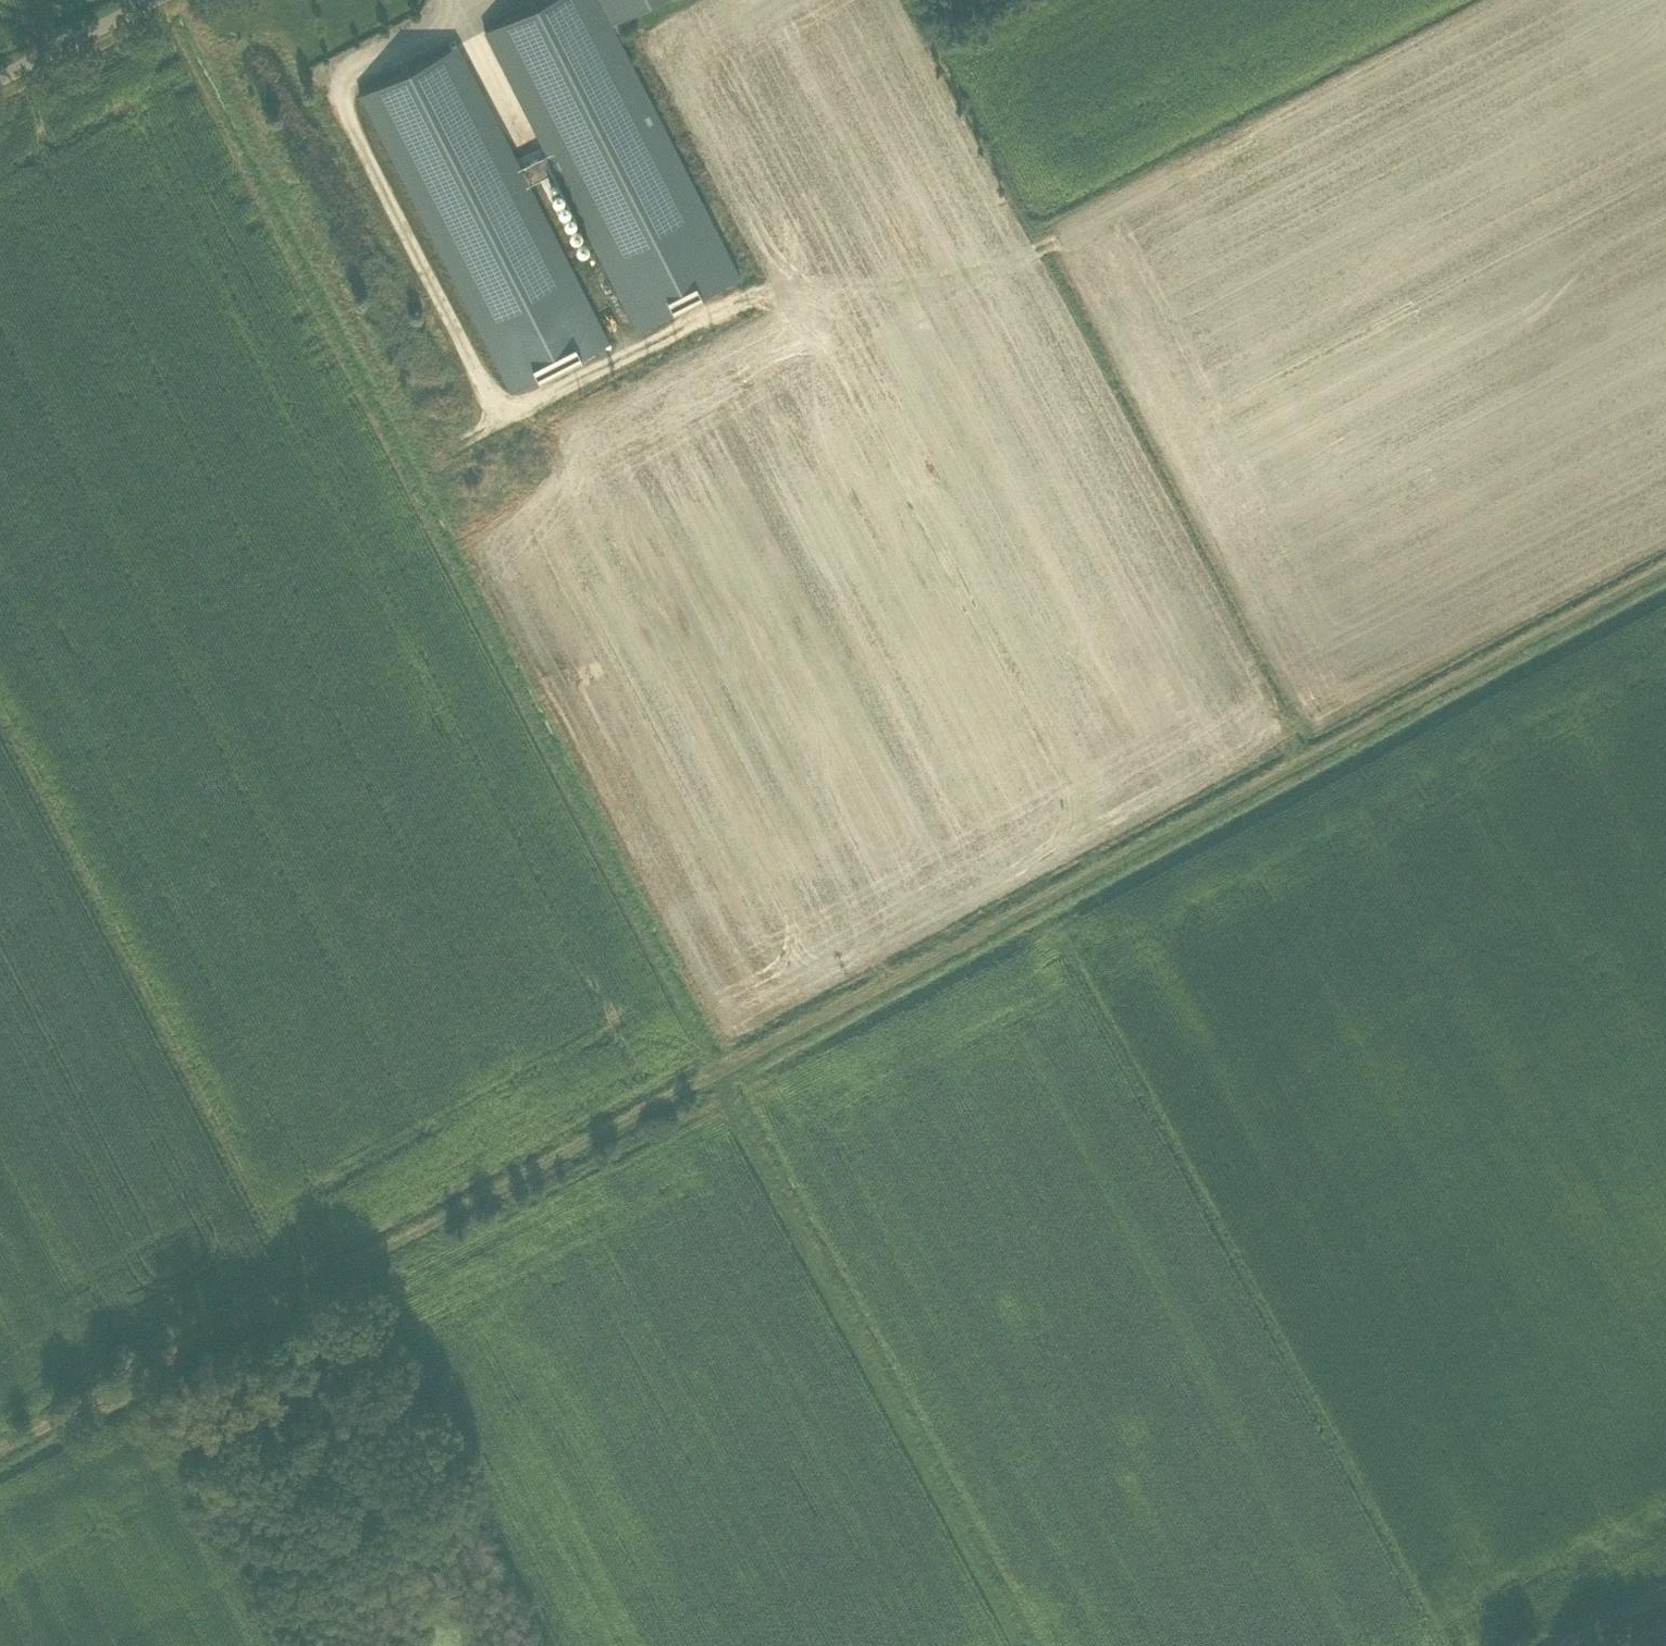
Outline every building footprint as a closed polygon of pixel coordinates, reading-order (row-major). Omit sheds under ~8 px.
[(739,279),(609,23),(655,0),(544,0),(485,30),(505,68),(548,153),(557,172),(638,330),(739,279)] [(548,153),(521,167),(479,84),(458,44),(360,94),(436,242),(513,394),(611,344),(530,185),(557,172),(548,153)]
